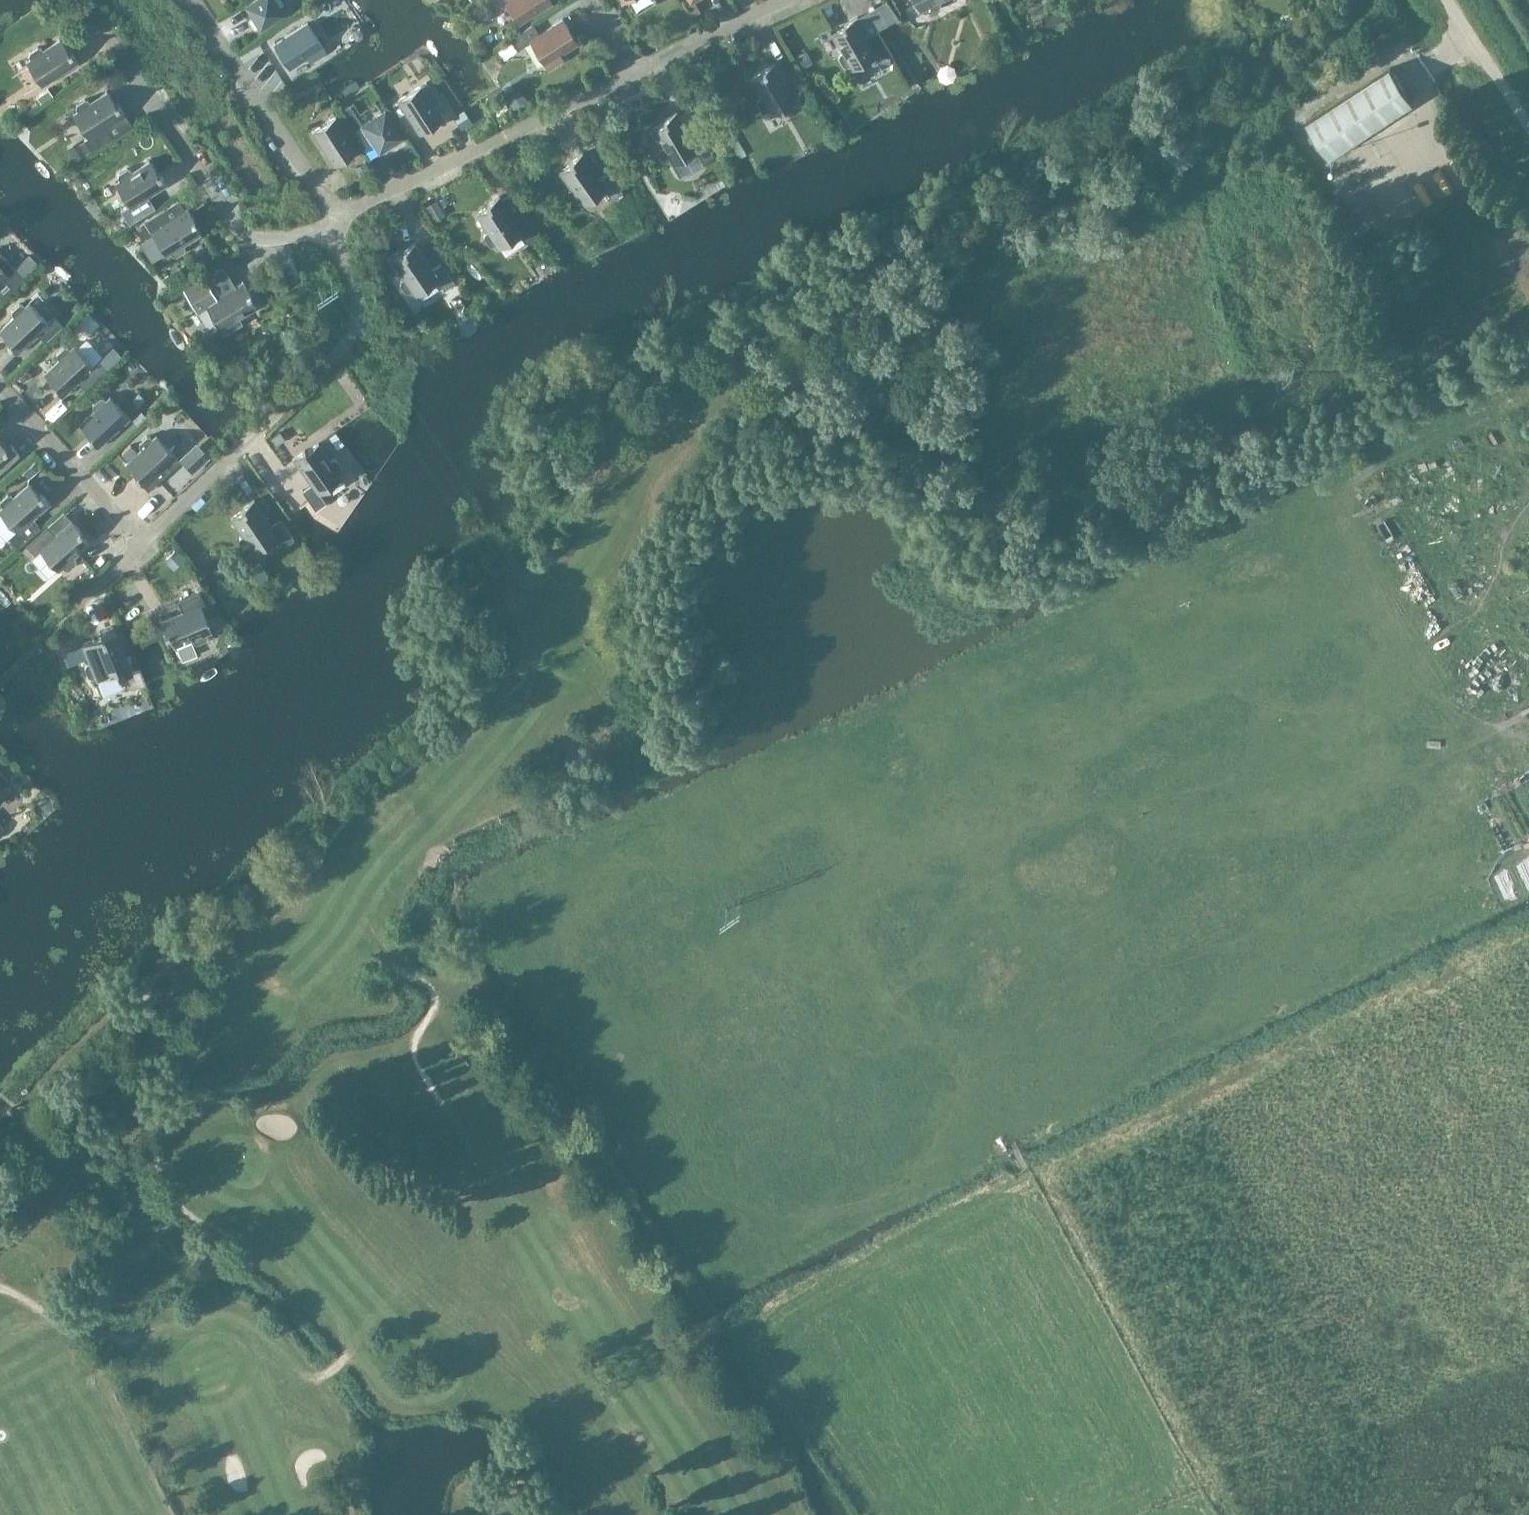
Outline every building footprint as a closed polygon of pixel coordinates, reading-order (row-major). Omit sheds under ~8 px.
[(245,6),(260,30),(284,14),(274,0),(255,0),(245,6)] [(493,8),(505,1),(519,23),(552,2),(551,0),(487,0),(493,8)] [(693,1),(695,0),(689,0),(690,2),(685,5),(693,15),(700,10),(693,1)] [(922,11),(927,9),(928,11),(931,12),(940,8),(941,4),(940,2),(944,0),(917,0),(922,11)] [(873,44),(858,17),(844,25),(845,27),(832,34),(843,53),(841,54),(840,57),(844,66),(849,67),(851,66),(854,71),(878,57),(883,67),(895,60),(883,39),(873,44)] [(563,19),(539,35),(532,25),(512,38),(518,49),(530,42),(548,69),(563,59),(560,54),(578,43),(563,19)] [(307,23),(274,45),(289,68),(307,57),(310,62),(326,51),(307,23)] [(60,39),(43,49),(42,48),(37,47),(29,52),(28,57),(29,58),(25,61),(42,87),(77,64),(71,54),(70,55),(60,39)] [(796,101),(775,63),(761,70),(762,73),(749,80),(759,98),(758,99),(756,104),(760,112),(765,112),(767,111),(770,116),(796,101)] [(1390,68),(1306,123),(1328,158),(1413,103),(1390,68)] [(398,101),(420,134),(443,119),(432,101),(437,98),(426,82),(398,101)] [(117,107),(107,90),(90,102),(89,100),(84,99),(76,105),(75,109),(76,111),(71,114),(87,138),(83,141),(90,152),(112,137),(106,128),(124,116),(118,106),(117,107)] [(385,110),(362,125),(355,114),(346,120),(354,132),(362,127),(379,153),(403,138),(385,110)] [(692,139),(676,112),(663,121),(664,122),(650,130),(661,148),(659,150),(658,154),(662,161),(667,163),(670,161),(672,166),(695,152),(701,162),(714,154),(701,133),(692,139)] [(336,117),(312,132),(334,165),(358,150),(336,117)] [(600,178),(582,153),(569,163),(570,164),(557,173),(570,190),(568,192),(568,195),(568,196),(574,204),(577,204),(580,203),(583,207),(605,190),(612,200),(623,192),(609,172),(600,178)] [(150,160),(132,171),(131,169),(127,168),(118,174),(117,178),(118,180),(114,183),(129,208),(167,185),(161,175),(160,176),(150,160)] [(523,213),(514,219),(499,196),(486,205),(487,207),(475,215),(486,232),(485,234),(484,237),(489,245),(493,246),(495,245),(497,249),(520,235),(526,244),(538,237),(523,213)] [(187,207),(162,223),(157,214),(136,227),(143,238),(152,233),(167,257),(171,254),(172,256),(177,257),(185,252),(186,248),(185,245),(202,235),(187,207)] [(433,268),(415,243),(402,252),(403,254),(391,263),(402,279),(400,281),(399,284),(405,293),(409,294),(411,293),(414,298),(438,281),(444,290),(456,282),(441,262),(433,268)] [(216,297),(235,286),(223,266),(204,277),(184,290),(190,300),(191,300),(211,288),(216,297)] [(5,296),(23,280),(14,271),(7,277),(0,269),(0,290),(5,296)] [(206,306),(221,329),(227,326),(228,328),(231,329),(238,325),(239,321),(238,320),(254,311),(251,306),(254,304),(242,283),(235,286),(216,297),(211,288),(191,300),(197,311),(206,306)] [(24,305),(23,304),(18,304),(12,310),(12,315),(13,316),(0,329),(0,332),(10,342),(9,345),(18,354),(38,334),(45,342),(63,325),(54,316),(47,322),(28,302),(24,305)] [(97,360),(92,365),(73,345),(69,348),(68,347),(63,347),(56,354),(57,358),(58,359),(44,373),(52,383),(50,386),(61,397),(78,382),(85,390),(106,370),(97,360)] [(9,371),(28,391),(38,381),(18,362),(9,371)] [(94,410),(79,424),(91,436),(89,438),(97,447),(129,417),(109,396),(106,399),(103,398),(99,398),(93,404),(92,408),(94,410)] [(180,462),(177,458),(156,435),(152,438),(151,437),(145,437),(139,443),(139,448),(140,449),(126,462),(136,475),(135,477),(147,491),(180,462)] [(20,455),(10,444),(6,447),(0,441),(0,473),(20,455)] [(330,460),(318,444),(306,453),(304,450),(292,460),(310,485),(301,491),(315,511),(326,502),(320,493),(342,478),(342,477),(339,473),(341,472),(342,469),(337,460),(332,459),(330,460)] [(0,508),(0,512),(16,531),(8,538),(18,548),(40,528),(33,519),(50,504),(40,492),(38,494),(28,482),(13,496),(11,495),(7,494),(0,501),(0,504),(2,506),(0,508)] [(280,519),(271,525),(254,500),(240,509),(242,511),(230,519),(241,536),(240,537),(239,541),(244,550),(248,550),(251,549),(253,553),(276,537),(283,547),(294,540),(280,519)] [(77,561),(74,558),(90,544),(79,533),(81,531),(71,520),(54,535),(47,527),(26,545),(35,555),(40,551),(59,572),(63,568),(65,570),(69,571),(77,564),(77,561)] [(181,611),(160,620),(169,642),(170,642),(173,649),(193,640),(194,642),(196,644),(206,640),(207,637),(206,634),(212,631),(202,607),(205,605),(200,592),(177,602),(181,611)] [(82,645),(89,663),(86,665),(85,669),(88,677),(92,678),(94,677),(95,681),(118,678),(131,672),(114,625),(101,630),(103,637),(82,645)] [(10,789),(6,785),(8,783),(8,780),(2,772),(0,772),(0,798),(10,789)]
